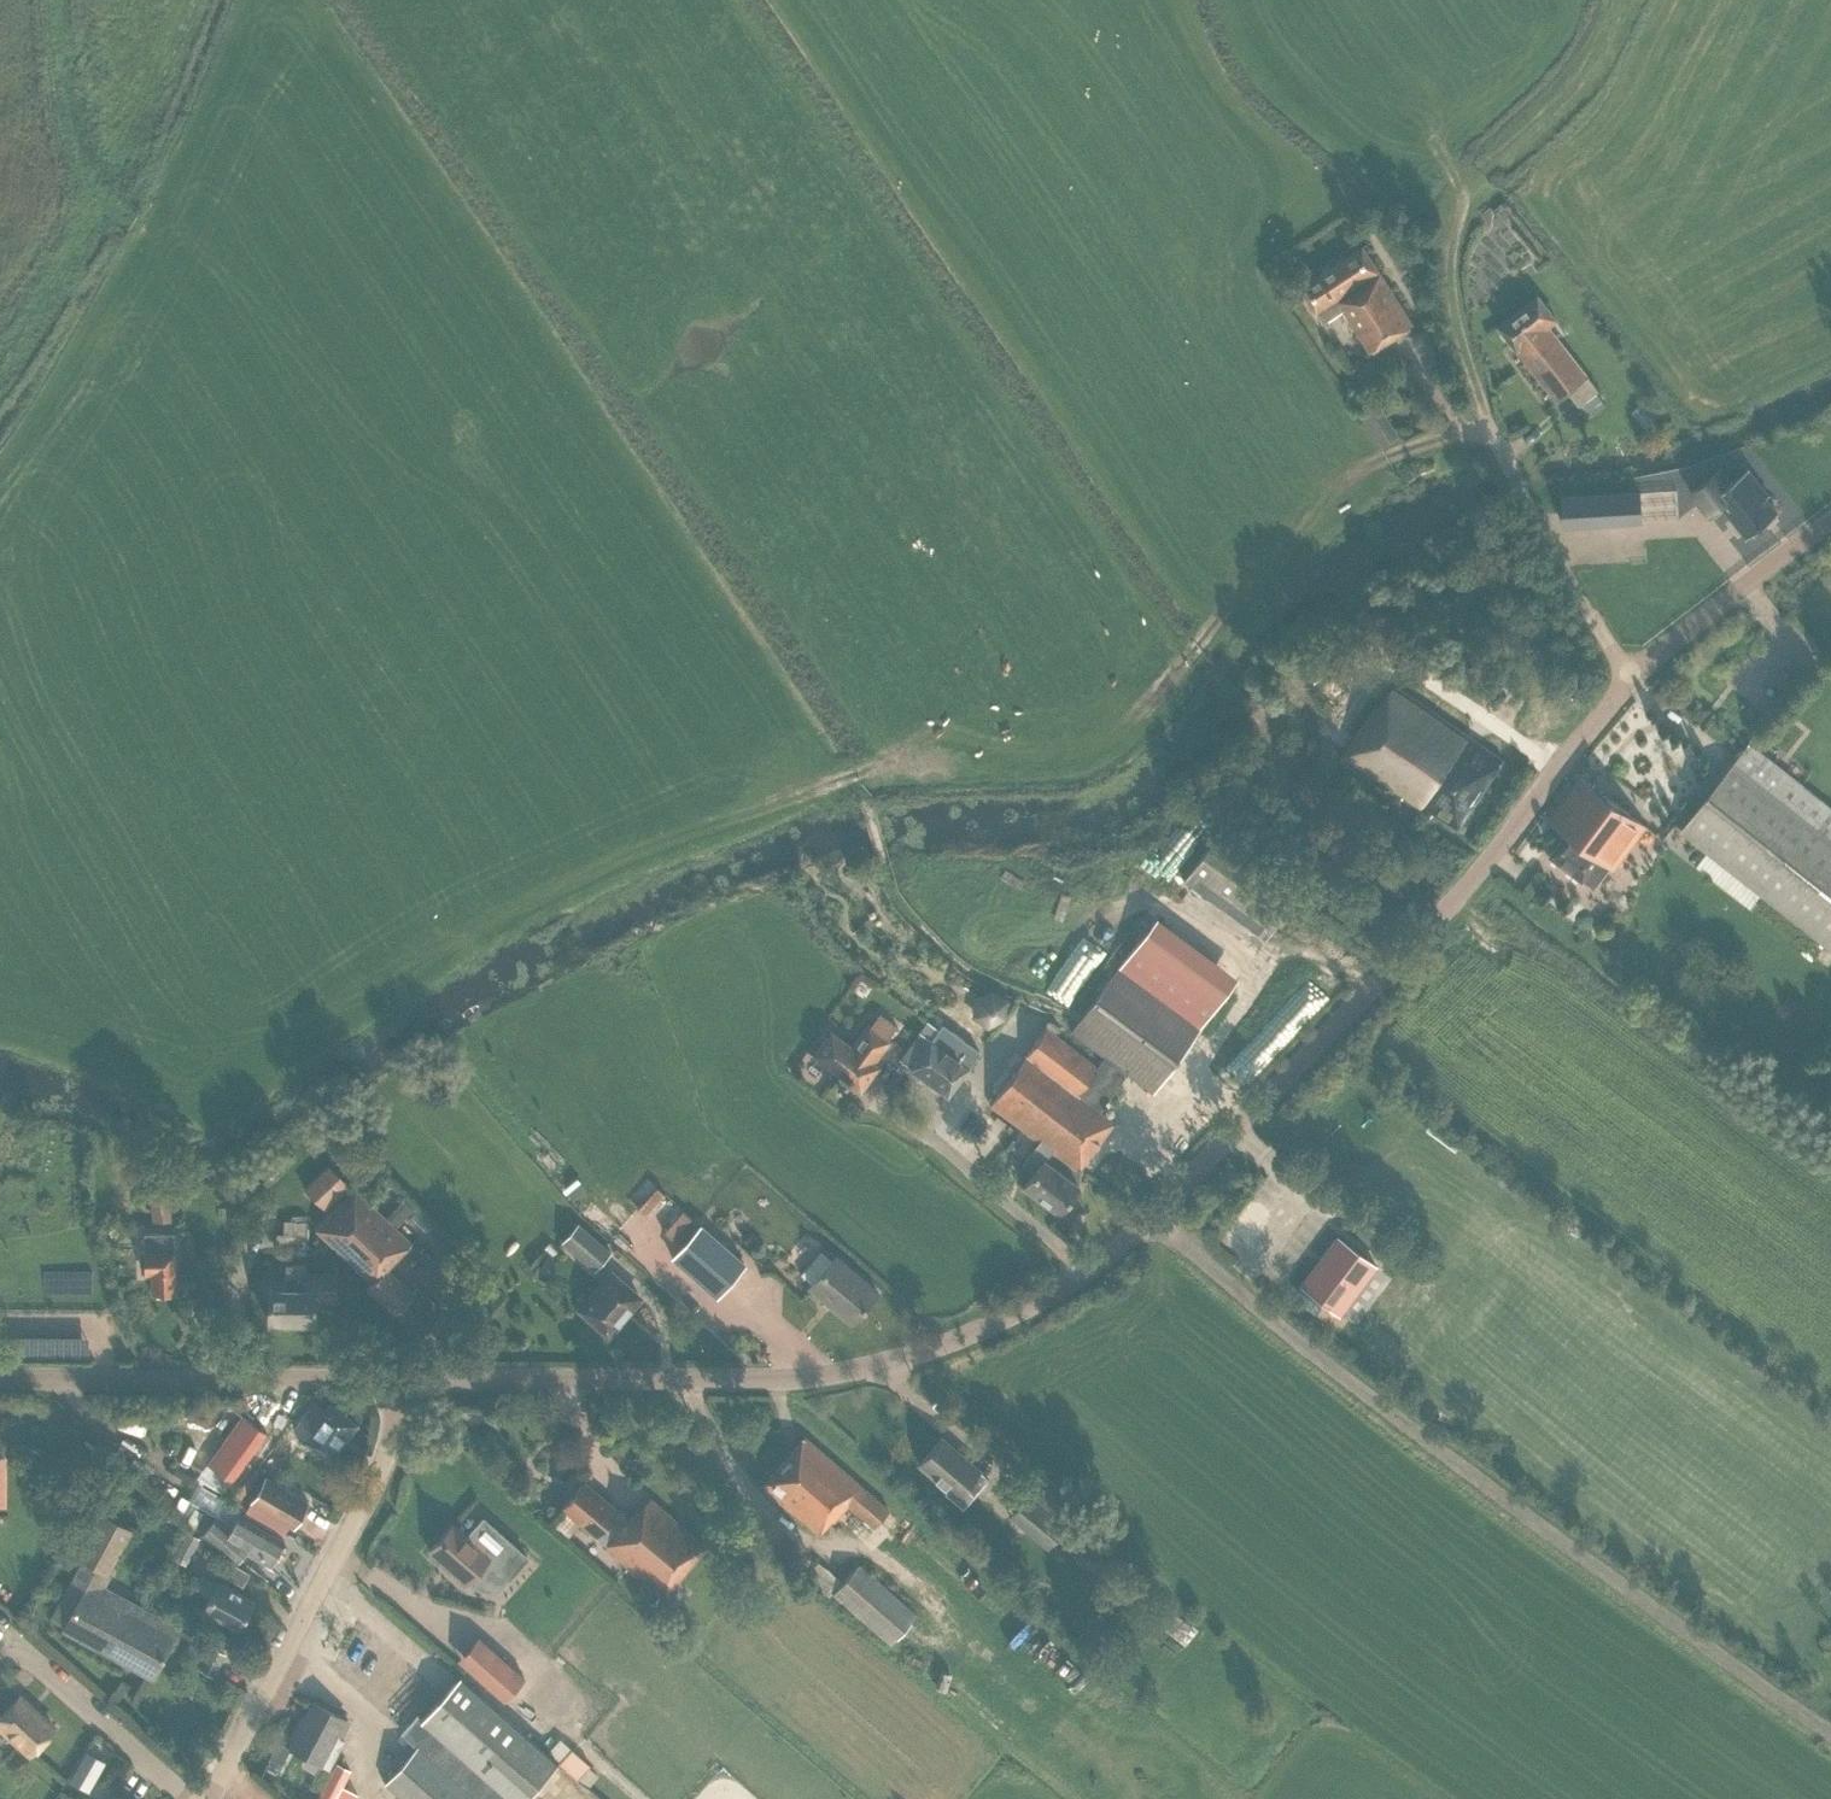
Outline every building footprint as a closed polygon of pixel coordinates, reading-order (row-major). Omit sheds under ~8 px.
[(1363,246),(1300,287),(1323,323),(1343,310),(1371,353),(1414,325),(1363,246)] [(1558,401),(1569,392),(1580,405),(1599,390),(1549,326),(1557,319),(1538,295),(1498,326),(1558,401)] [(1710,468),(1681,491),(1706,522),(1719,511),(1745,544),(1775,519),(1758,498),(1761,496),(1744,474),(1726,488),(1710,468)] [(1640,490),(1596,493),(1599,524),(1642,521),(1640,490)] [(1344,758),(1431,815),(1433,812),(1458,829),(1504,760),(1395,685),(1381,706),(1379,705),(1344,758)] [(1751,742),(1736,762),(1683,830),(1830,946),(1830,805),(1751,742)] [(1550,819),(1568,833),(1550,856),(1582,881),(1585,878),(1596,886),(1611,866),(1614,868),(1646,826),(1582,777),(1550,819)] [(1212,839),(1190,868),(1273,931),(1295,902),(1212,839)] [(1023,1186),(1058,1213),(1078,1186),(1044,1160),(1052,1150),(1078,1170),(1114,1122),(1100,1111),(1128,1074),(1151,1091),(1227,989),(1147,929),(1070,1030),(1103,1055),(1095,1065),(1044,1026),(986,1102),(1030,1134),(1039,1141),(1022,1164),(1034,1172),(1023,1186)] [(1289,991),(1306,1010),(1326,991),(1309,973),(1289,991)] [(868,1024),(851,1046),(831,1031),(813,1055),(860,1090),(878,1066),(873,1062),(890,1040),(887,1038),(897,1025),(879,1012),(869,1025),(868,1024)] [(899,1059),(902,1060),(910,1067),(909,1068),(947,1095),(968,1067),(951,1054),(957,1047),(946,1039),(941,1047),(931,1039),(939,1029),(928,1020),(899,1059)] [(258,1173),(266,1183),(283,1170),(275,1159),(258,1173)] [(304,1188),(324,1208),(348,1184),(329,1164),(304,1188)] [(249,1185),(231,1188),(233,1200),(251,1197),(249,1185)] [(367,1287),(417,1337),(442,1311),(412,1282),(406,1287),(385,1267),(410,1241),(353,1185),(313,1227),(370,1283),(367,1287)] [(168,1195),(150,1197),(152,1221),(171,1219),(168,1195)] [(661,1248),(693,1212),(674,1195),(642,1231),(661,1248)] [(283,1233),(277,1233),(276,1247),(307,1249),(307,1222),(283,1221),(283,1233)] [(578,1222),(561,1241),(594,1270),(611,1251),(578,1222)] [(744,1263),(701,1225),(672,1257),(715,1296),(744,1263)] [(1376,1266),(1337,1236),(1300,1285),(1340,1314),(1376,1266)] [(176,1292),(176,1289),(197,1289),(197,1278),(197,1271),(175,1272),(174,1251),(172,1251),(172,1239),(146,1239),(146,1251),(144,1251),(144,1272),(151,1272),(152,1292),(176,1292)] [(809,1287),(851,1323),(878,1292),(835,1256),(832,1260),(821,1250),(801,1273),(812,1283),(809,1287)] [(94,1261),(46,1262),(47,1287),(95,1285),(94,1261)] [(268,1322),(315,1322),(315,1300),(334,1300),(335,1273),(306,1273),(306,1264),(285,1264),(285,1289),(268,1289),(268,1322)] [(579,1308),(608,1333),(612,1329),(616,1329),(621,1323),(620,1320),(640,1297),(610,1272),(579,1308)] [(303,1416),(313,1424),(301,1440),(330,1461),(357,1423),(329,1403),(325,1408),(315,1400),(303,1416)] [(241,1413),(206,1462),(232,1481),(267,1432),(241,1413)] [(972,1432),(963,1441),(986,1461),(994,1452),(972,1432)] [(831,1519),(833,1521),(848,1504),(874,1526),(889,1509),(804,1436),(761,1486),(818,1534),(831,1519)] [(945,1492),(963,1508),(978,1491),(969,1483),(980,1471),(942,1438),(919,1464),(949,1488),(945,1492)] [(293,1527),(309,1500),(266,1474),(250,1501),(293,1527)] [(664,1596),(706,1546),(649,1497),(636,1512),(634,1511),(628,1519),(617,1509),(584,1481),(562,1507),(595,1535),(606,1522),(617,1532),(605,1546),(664,1596)] [(1047,1547),(1061,1530),(1069,1537),(1082,1522),(1040,1487),(1031,1497),(1026,1493),(1008,1514),(1047,1547)] [(945,1492),(933,1505),(951,1521),(963,1508),(945,1492)] [(154,1614),(103,1586),(110,1572),(108,1571),(131,1529),(97,1510),(74,1553),(83,1558),(51,1616),(65,1624),(63,1627),(152,1675),(174,1635),(150,1622),(154,1614)] [(234,1562),(245,1550),(271,1565),(285,1540),(238,1514),(231,1527),(217,1515),(201,1533),(234,1562)] [(429,1550),(453,1571),(451,1572),(465,1584),(490,1555),(453,1523),(429,1550)] [(187,1530),(172,1556),(185,1564),(200,1537),(187,1530)] [(242,1584),(249,1572),(225,1558),(218,1571),(242,1584)] [(841,1580),(818,1560),(805,1576),(828,1596),(841,1580)] [(916,1614),(858,1563),(833,1592),(891,1643),(916,1614)] [(194,1586),(211,1595),(203,1610),(238,1628),(253,1599),(219,1581),(218,1582),(201,1573),(194,1586)] [(503,1699),(525,1675),(479,1635),(457,1659),(503,1699)] [(211,1644),(199,1667),(213,1675),(226,1652),(211,1644)] [(557,1763),(460,1677),(421,1720),(417,1717),(403,1732),(418,1746),(385,1783),(403,1798),(525,1798),(557,1763)] [(0,1716),(0,1726),(30,1753),(53,1727),(18,1695),(0,1716)] [(290,1747),(321,1763),(335,1737),(338,1738),(348,1720),(314,1702),(301,1727),(298,1726),(291,1740),(293,1742),(290,1747)] [(576,1738),(564,1751),(580,1766),(593,1753),(576,1738)] [(104,1761),(87,1751),(79,1766),(95,1776),(104,1761)] [(317,1796),(323,1798),(336,1798),(351,1769),(336,1761),(317,1796)]
